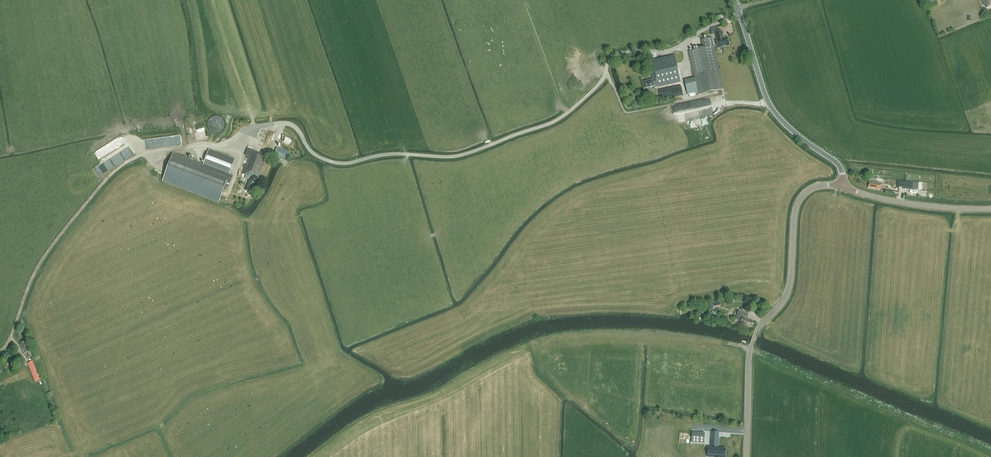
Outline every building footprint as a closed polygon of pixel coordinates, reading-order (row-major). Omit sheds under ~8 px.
[(983,5),(986,4),(987,8),(990,7),(990,0),(981,0),(983,5)] [(730,45),(730,44),(730,42),(729,42),(728,37),(724,38),(723,31),(716,33),(717,40),(718,48),(730,46),(730,45)] [(699,95),(702,95),(723,90),(712,37),(701,40),(703,48),(689,51),(695,78),(698,93),(699,95)] [(655,88),(681,82),(676,57),(669,57),(671,66),(655,68),(655,69),(651,70),(653,80),(643,82),(644,89),(655,86),(655,88)] [(682,121),(698,117),(696,109),(680,113),(682,121)] [(208,129),(210,131),(212,133),(215,134),(218,134),(221,133),(223,130),(225,128),(225,125),(225,122),(224,119),(222,117),(219,116),(216,115),(213,116),(211,117),(209,119),(207,121),(207,124),(207,127),(208,129)] [(101,160),(115,153),(111,145),(97,152),(101,160)] [(274,155),(287,160),(290,152),(277,148),(274,155)] [(218,203),(224,188),(228,189),(233,176),(229,174),(235,159),(209,149),(203,165),(173,153),(162,182),(218,203)] [(265,155),(248,149),(246,155),(247,155),(246,156),(248,157),(246,165),(243,173),(243,174),(247,175),(245,178),(250,180),(245,191),(251,193),(256,179),(258,180),(267,156),(265,155)] [(913,190),(913,189),(918,190),(919,183),(897,181),(897,189),(899,189),(899,187),(903,188),(903,189),(913,190)] [(736,321),(741,322),(740,325),(745,326),(745,325),(752,328),(754,322),(747,319),(749,314),(737,310),(736,314),(737,314),(735,320),(736,320),(736,321)] [(32,351),(31,351),(29,347),(31,346),(29,342),(26,343),(26,341),(21,343),(22,345),(20,345),(23,354),(24,354),(26,359),(30,358),(34,356),(32,351)] [(35,382),(41,379),(34,361),(27,363),(35,382)] [(692,433),(692,441),(704,442),(705,434),(692,433)] [(710,456),(716,456),(720,456),(723,456),(725,456),(725,449),(718,448),(718,437),(711,436),(711,445),(715,446),(715,448),(710,448),(710,456)]
